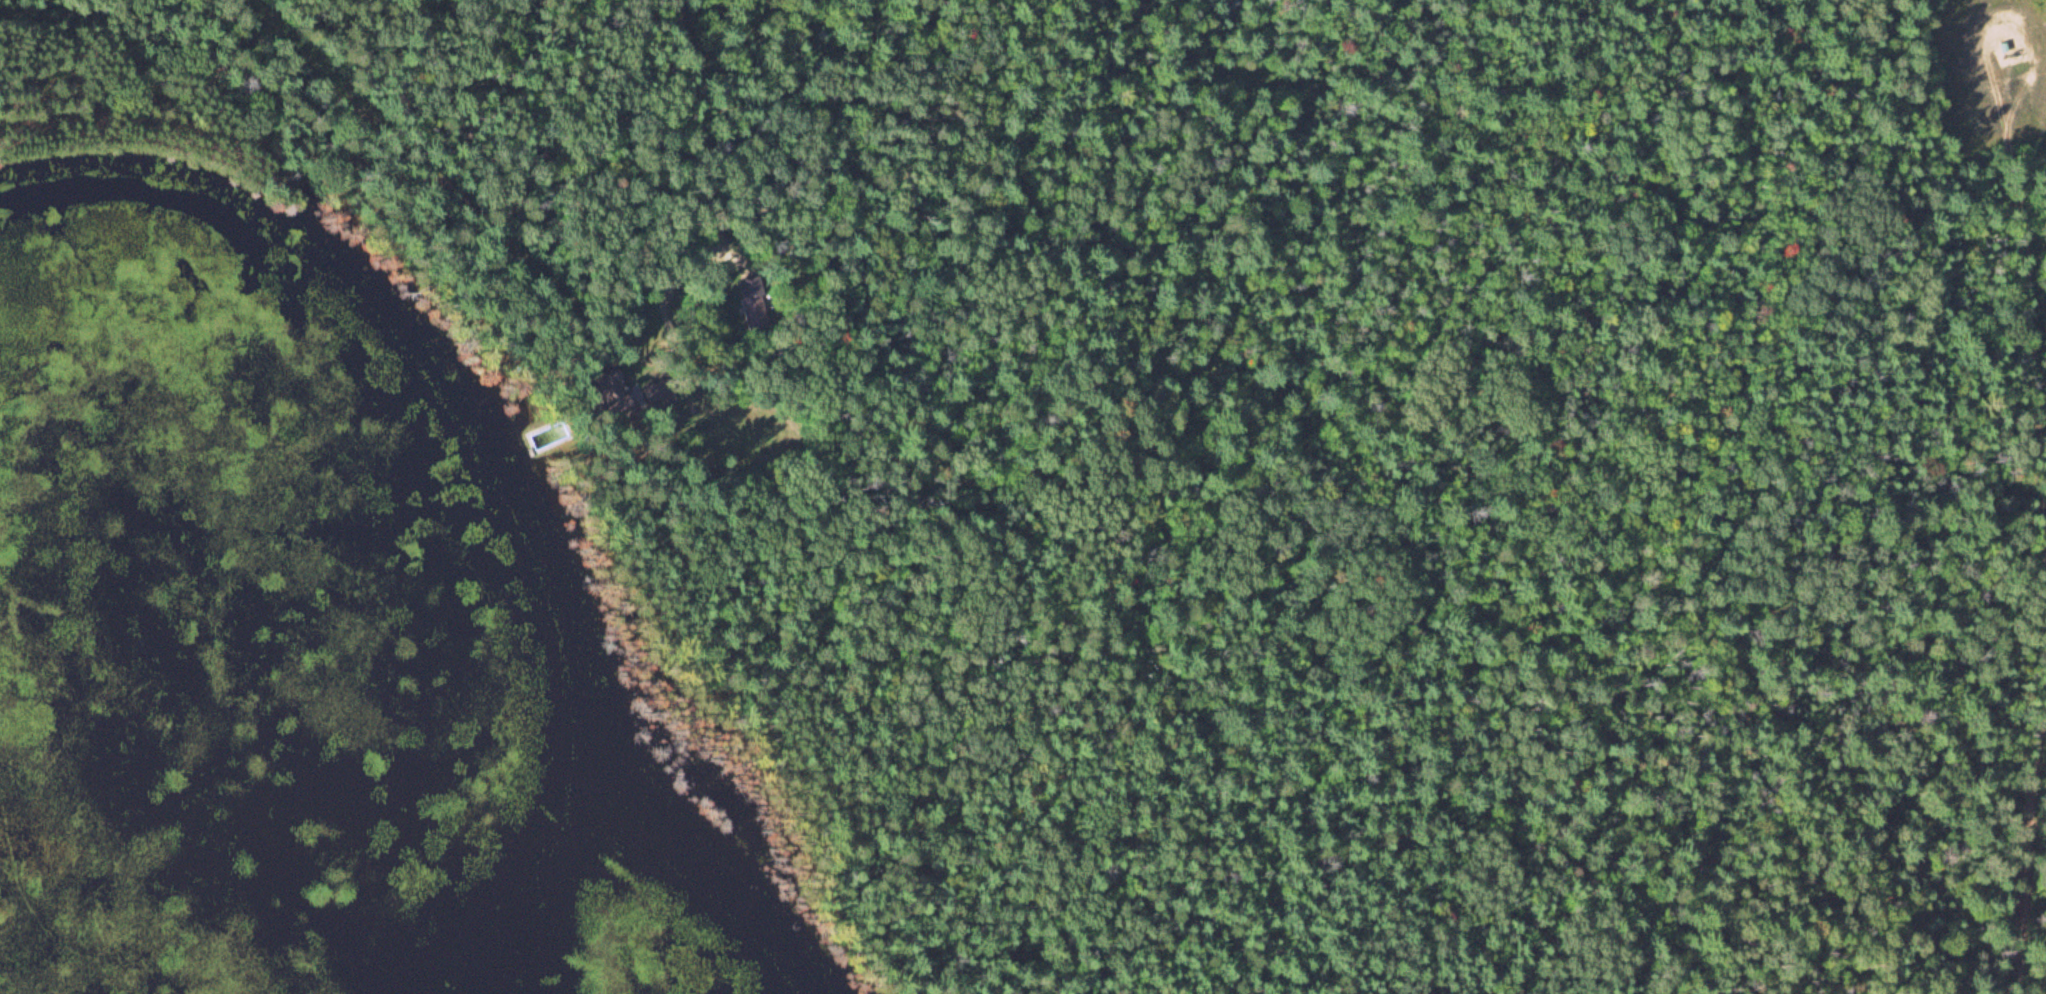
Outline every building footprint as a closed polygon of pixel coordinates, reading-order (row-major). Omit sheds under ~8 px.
[(739,280),(750,329),(770,325),(760,276),(739,280)]
